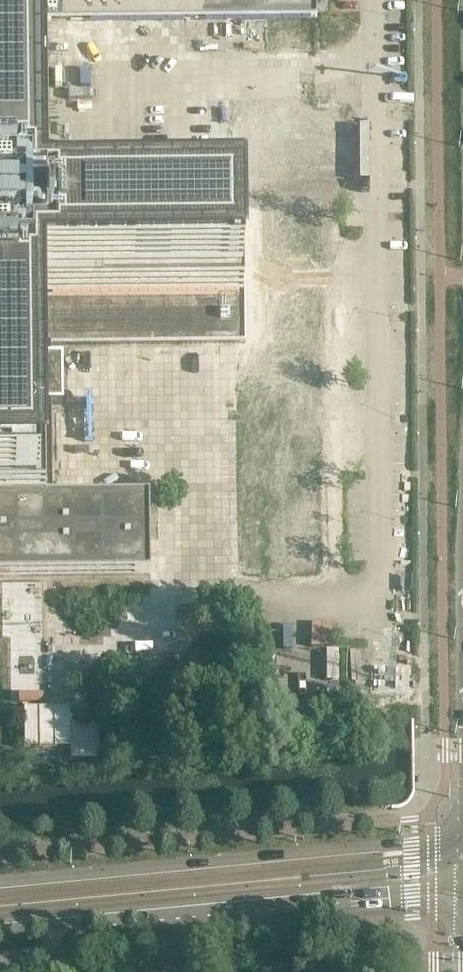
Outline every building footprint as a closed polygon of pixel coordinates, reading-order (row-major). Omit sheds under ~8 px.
[(53,496),(52,402),(64,402),(64,378),(63,353),(51,354),(51,348),(51,296),(240,296),(238,207),(49,209),(47,20),(317,17),(317,0),(0,0),(0,496),(53,496)] [(240,296),(51,296),(51,348),(249,346),(247,296),(240,296)] [(0,496),(0,574),(153,573),(152,494),(53,496),(0,496)] [(284,721),(283,705),(265,706),(266,722),(284,721)]
